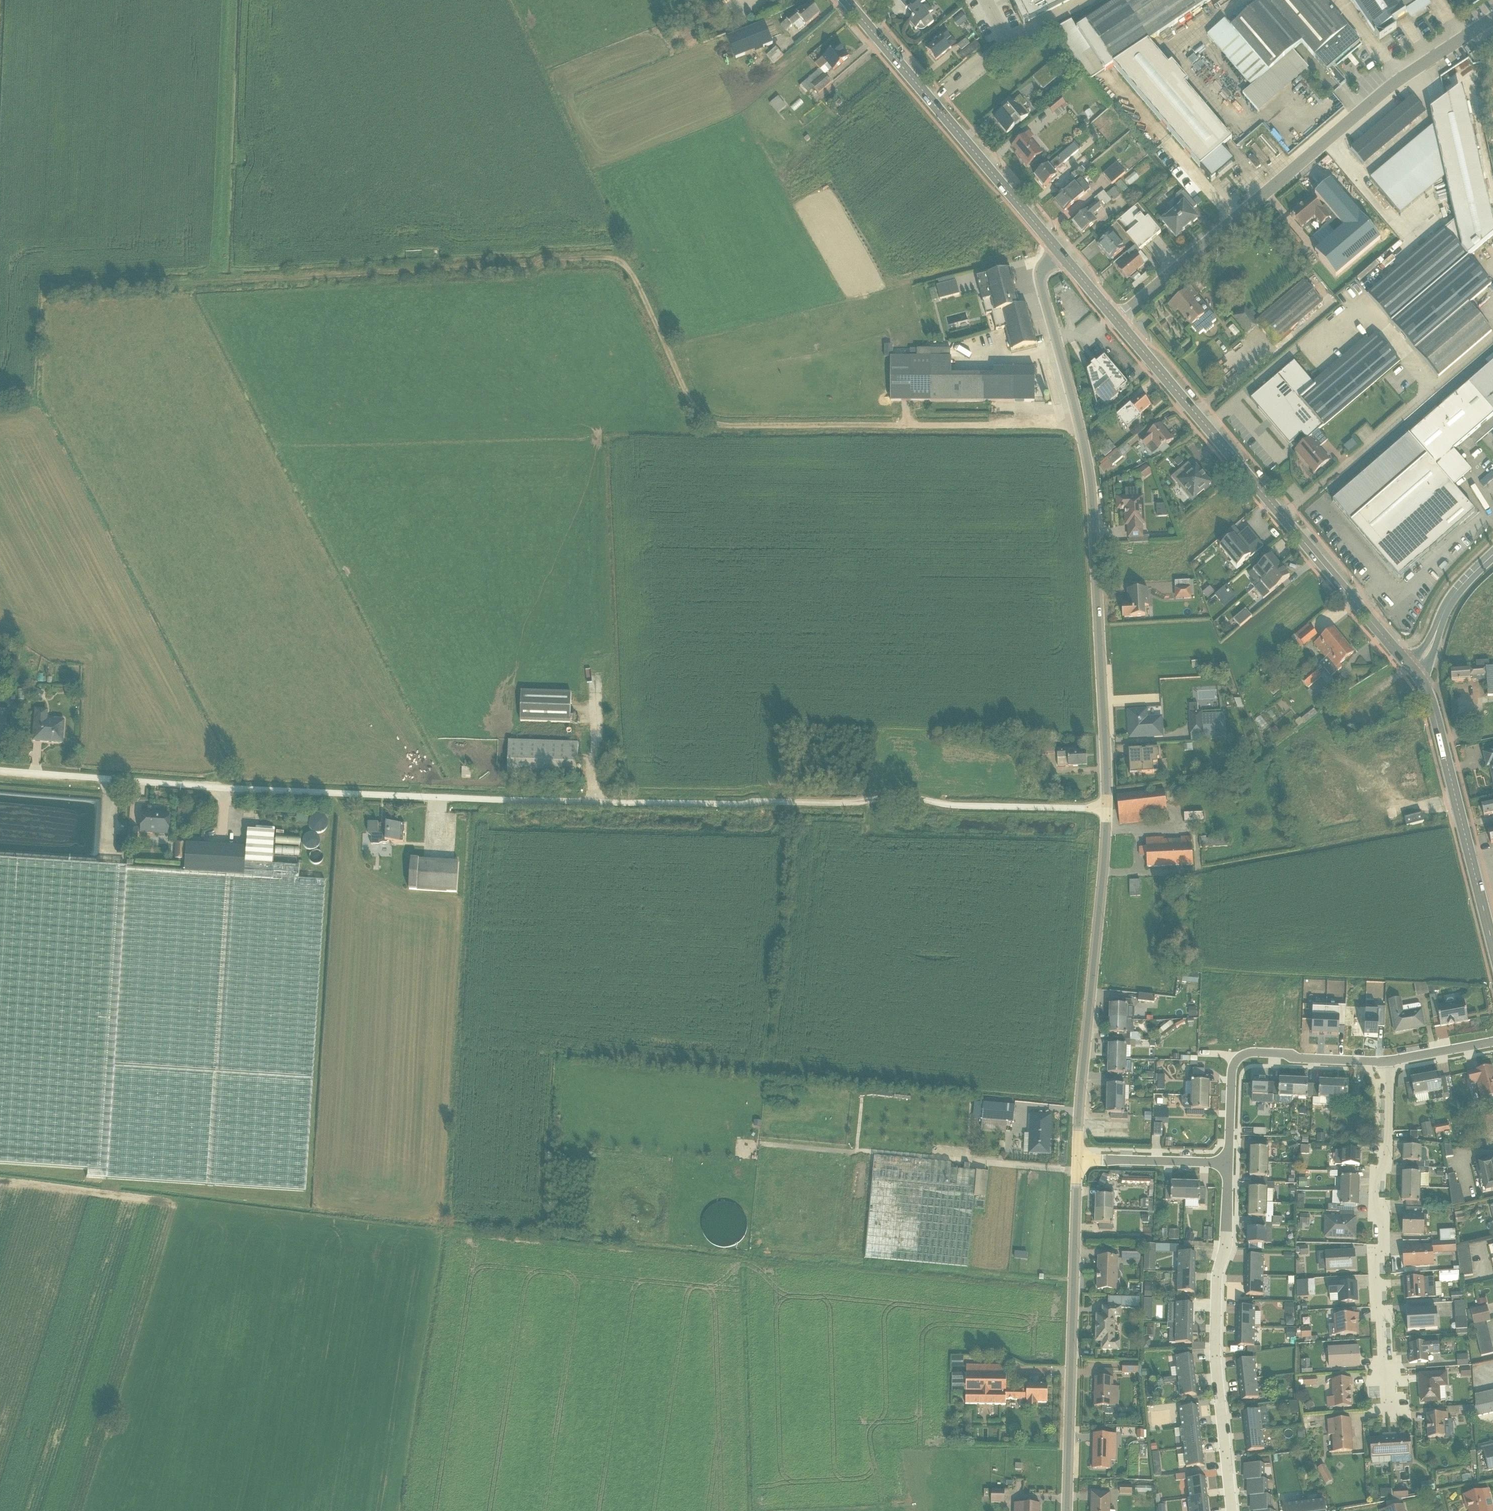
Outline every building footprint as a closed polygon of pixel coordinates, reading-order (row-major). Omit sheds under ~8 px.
[(898,2),(913,20),(909,23),(920,36),(936,22),(917,0),(900,0),(898,2)] [(1024,27),(1077,0),(1010,0),(1024,27)] [(1061,46),(1094,85),(1112,71),(1146,48),(1218,0),(1125,0),(1061,46)] [(1206,38),(1252,89),(1304,43),(1331,74),(1365,44),(1327,0),(1285,0),(1275,8),(1268,0),(1234,31),(1225,21),(1206,38)] [(1374,30),(1403,10),(1412,23),(1434,8),(1428,0),(1353,0),(1374,30)] [(808,30),(822,18),(811,5),(789,24),(794,31),(803,24),(808,30)] [(947,24),(953,30),(962,23),(956,16),(947,24)] [(764,25),(735,36),(742,57),(772,46),(764,25)] [(945,32),(926,49),(937,61),(956,44),(945,32)] [(835,75),(853,61),(843,47),(817,66),(823,74),(830,69),(835,75)] [(1112,71),(1208,186),(1231,168),(1220,154),(1228,146),(1146,48),(1112,71)] [(771,50),(762,57),(768,65),(777,57),(771,50)] [(1180,62),(1189,75),(1197,70),(1188,56),(1180,62)] [(801,100),(824,86),(816,73),(793,88),(801,100)] [(1453,224),(1445,234),(1465,261),(1492,240),(1492,231),(1462,92),(1431,117),(1453,224)] [(780,98),(773,104),(779,112),(787,106),(780,98)] [(1060,102),(1050,111),(1055,116),(1064,107),(1060,102)] [(1412,103),(1344,156),(1358,171),(1426,119),(1412,103)] [(1017,108),(998,121),(1003,128),(1002,129),(1008,138),(1028,123),(1017,108)] [(805,116),(797,121),(801,128),(809,123),(805,116)] [(1032,136),(1013,151),(1028,170),(1044,157),(1033,144),(1036,141),(1032,136)] [(1418,137),(1363,180),(1394,218),(1425,193),(1428,198),(1437,191),(1433,186),(1439,181),(1424,162),(1433,155),(1418,137)] [(1075,149),(1037,181),(1047,193),(1061,181),(1056,176),(1080,156),(1075,149)] [(1068,169),(1063,181),(1070,184),(1075,173),(1068,169)] [(1106,177),(1101,180),(1105,186),(1110,183),(1106,177)] [(1079,186),(1056,205),(1066,217),(1081,204),(1077,199),(1084,192),(1079,186)] [(1108,205),(1115,199),(1108,190),(1101,196),(1108,205)] [(1312,200),(1294,214),(1308,231),(1317,224),(1322,230),(1331,223),(1312,200)] [(1420,215),(1424,219),(1438,206),(1434,202),(1420,215)] [(1187,206),(1163,226),(1179,244),(1202,225),(1187,206)] [(1099,208),(1075,226),(1085,238),(1098,228),(1093,222),(1104,214),(1099,208)] [(1140,211),(1118,227),(1141,253),(1162,237),(1140,211)] [(1415,236),(1421,228),(1416,224),(1410,233),(1415,236)] [(1337,231),(1338,241),(1346,240),(1345,230),(1337,231)] [(1445,234),(1369,300),(1436,380),(1490,335),(1467,307),(1489,289),(1465,261),(1445,234)] [(1113,236),(1099,247),(1113,265),(1127,254),(1113,236)] [(1189,245),(1174,259),(1178,264),(1193,249),(1189,245)] [(1137,258),(1120,272),(1128,283),(1146,269),(1137,258)] [(990,292),(996,313),(1005,310),(1016,351),(1038,345),(1027,305),(1020,307),(1010,272),(979,281),(982,294),(990,292)] [(938,286),(942,301),(959,297),(955,281),(938,286)] [(1305,285),(1260,320),(1278,343),(1323,309),(1305,285)] [(1190,293),(1169,309),(1177,320),(1183,315),(1194,330),(1209,318),(1190,293)] [(1247,311),(1237,319),(1247,332),(1258,324),(1247,311)] [(958,317),(941,323),(945,335),(962,329),(958,317)] [(1228,341),(1233,338),(1227,329),(1222,332),(1228,341)] [(1397,368),(1374,341),(1312,393),(1293,370),(1253,403),(1290,447),(1299,439),(1304,445),(1317,435),(1397,368)] [(911,353),(911,402),(1013,403),(1014,375),(953,374),(953,353),(911,353)] [(1231,356),(1221,364),(1229,372),(1238,363),(1231,356)] [(1108,362),(1091,376),(1103,392),(1098,395),(1110,410),(1132,392),(1108,362)] [(1407,441),(1450,490),(1467,475),(1450,456),(1492,419),(1492,366),(1407,441)] [(1146,399),(1121,420),(1131,432),(1156,411),(1146,399)] [(1224,424),(1261,476),(1287,457),(1282,451),(1273,457),(1235,404),(1222,414),(1227,422),(1224,424)] [(1163,427),(1144,442),(1155,458),(1175,443),(1163,427)] [(1326,445),(1317,435),(1304,445),(1293,455),(1312,477),(1328,464),(1318,452),(1326,445)] [(1407,441),(1333,505),(1397,579),(1471,514),(1450,490),(1407,441)] [(1099,460),(1109,451),(1102,443),(1092,451),(1099,460)] [(1119,452),(1102,467),(1107,474),(1125,458),(1119,452)] [(1464,465),(1473,461),(1471,456),(1462,460),(1464,465)] [(1190,467),(1173,481),(1194,506),(1215,488),(1198,469),(1194,473),(1190,467)] [(1148,469),(1141,475),(1146,481),(1153,475),(1148,469)] [(1127,538),(1150,538),(1149,499),(1121,499),(1121,515),(1126,515),(1127,538)] [(1159,507),(1150,508),(1151,521),(1160,521),(1159,507)] [(1234,531),(1218,545),(1240,572),(1263,550),(1258,544),(1248,532),(1240,538),(1234,531)] [(1284,572),(1275,560),(1256,575),(1265,587),(1284,572)] [(1284,572),(1265,587),(1273,598),(1292,583),(1284,572)] [(1184,603),(1184,583),(1168,583),(1168,603),(1184,603)] [(1209,607),(1224,597),(1220,591),(1205,600),(1209,607)] [(1149,622),(1148,611),(1152,611),(1151,593),(1129,595),(1129,606),(1122,607),(1123,623),(1149,622)] [(1232,629),(1244,620),(1238,612),(1226,622),(1232,629)] [(1312,629),(1294,644),(1301,653),(1319,638),(1312,629)] [(1316,649),(1327,662),(1347,645),(1336,632),(1316,649)] [(1327,662),(1337,674),(1357,657),(1347,645),(1327,662)] [(1492,699),(1492,669),(1452,672),(1453,687),(1489,684),(1491,699),(1492,699)] [(1191,673),(1182,678),(1186,686),(1195,680),(1191,673)] [(1312,674),(1302,684),(1308,690),(1318,680),(1312,674)] [(522,689),(520,719),(569,721),(571,692),(522,689)] [(35,708),(32,742),(63,745),(65,720),(48,719),(49,709),(35,708)] [(1189,711),(1188,734),(1199,734),(1199,711),(1189,711)] [(1130,742),(1165,741),(1163,713),(1128,715),(1130,742)] [(1260,716),(1253,722),(1262,733),(1269,727),(1260,716)] [(510,741),(508,779),(578,782),(580,744),(510,741)] [(1059,753),(1059,763),(1071,762),(1072,771),(1090,770),(1089,757),(1080,757),(1080,752),(1059,753)] [(1134,775),(1163,773),(1162,752),(1132,754),(1134,775)] [(1479,756),(1488,793),(1492,792),(1492,752),(1479,756)] [(1117,800),(1120,827),(1167,822),(1166,805),(1176,804),(1174,793),(1117,800)] [(1492,816),(1492,806),(1475,810),(1477,819),(1492,816)] [(291,819),(302,820),(303,808),(291,808),(291,819)] [(139,833),(169,834),(170,810),(140,809),(139,833)] [(319,830),(322,815),(305,812),(303,827),(319,830)] [(1179,827),(1202,826),(1202,813),(1179,814),(1179,827)] [(1404,818),(1407,828),(1423,823),(1420,813),(1404,818)] [(369,841),(403,842),(404,823),(370,821),(369,841)] [(305,1193),(327,880),(299,878),(300,867),(271,865),(274,830),(247,828),(246,846),(185,842),(183,870),(0,857),(0,1164),(85,1170),(84,1178),(305,1193)] [(311,846),(310,831),(298,832),(298,847),(311,846)] [(1492,844),(1492,833),(1482,836),(1484,846),(1492,844)] [(171,839),(170,856),(178,856),(179,840),(171,839)] [(1150,872),(1196,868),(1193,840),(1147,843),(1150,872)] [(302,859),(314,862),(316,853),(305,850),(302,859)] [(459,861),(411,859),(409,891),(457,893),(459,861)] [(1131,882),(1130,899),(1139,899),(1140,883),(1131,882)] [(1408,990),(1410,999),(1422,997),(1420,988),(1408,990)] [(1133,995),(1132,1007),(1148,1008),(1149,996),(1133,995)] [(1395,1036),(1427,1030),(1423,1011),(1406,1014),(1403,1001),(1389,1003),(1395,1036)] [(1444,1030),(1471,1025),(1467,1002),(1439,1007),(1444,1030)] [(1112,1008),(1111,1023),(1131,1023),(1131,1008),(1112,1008)] [(1326,1009),(1313,1008),(1311,1038),(1325,1039),(1326,1009)] [(1182,1020),(1191,1020),(1191,1009),(1182,1009),(1182,1020)] [(1346,1009),(1326,1009),(1325,1039),(1338,1039),(1339,1029),(1345,1030),(1346,1009)] [(1385,1011),(1365,1010),(1364,1040),(1377,1041),(1378,1031),(1384,1031),(1385,1011)] [(1111,1023),(1111,1037),(1130,1038),(1131,1023),(1111,1023)] [(1110,1050),(1109,1063),(1127,1064),(1128,1051),(1110,1050)] [(1109,1063),(1109,1076),(1127,1077),(1127,1064),(1109,1063)] [(1492,1100),(1492,1069),(1469,1074),(1472,1088),(1478,1087),(1482,1103),(1492,1100)] [(1146,1082),(1147,1076),(1140,1074),(1138,1080),(1146,1082)] [(1434,1096),(1447,1093),(1444,1075),(1430,1078),(1434,1096)] [(1159,1076),(1150,1076),(1150,1091),(1159,1091),(1159,1076)] [(1434,1096),(1430,1078),(1415,1081),(1419,1099),(1434,1096)] [(1255,1098),(1272,1098),(1273,1080),(1256,1079),(1255,1098)] [(1297,1100),(1297,1081),(1282,1081),(1282,1100),(1297,1100)] [(1297,1100),(1311,1100),(1311,1082),(1297,1081),(1297,1100)] [(1339,1101),(1340,1083),(1324,1082),(1323,1101),(1339,1101)] [(1194,1083),(1194,1097),(1212,1098),(1213,1084),(1194,1083)] [(1339,1101),(1353,1102),(1354,1084),(1340,1083),(1339,1101)] [(1109,1087),(1109,1101),(1129,1101),(1129,1087),(1109,1087)] [(1193,1112),(1212,1112),(1212,1098),(1194,1097),(1193,1112)] [(1109,1101),(1109,1115),(1129,1115),(1129,1101),(1109,1101)] [(971,1120),(1013,1125),(1015,1107),(973,1103),(971,1120)] [(1029,1156),(1050,1157),(1053,1113),(1032,1112),(1029,1156)] [(1152,1113),(1152,1135),(1167,1135),(1167,1113),(1152,1113)] [(1415,1138),(1425,1138),(1425,1126),(1416,1125),(1415,1138)] [(1441,1126),(1428,1129),(1429,1136),(1436,1134),(1436,1138),(1443,1136),(1441,1126)] [(1404,1142),(1412,1143),(1412,1133),(1404,1133),(1404,1142)] [(1438,1148),(1437,1158),(1445,1159),(1446,1148),(1438,1148)] [(1406,1163),(1426,1163),(1425,1149),(1406,1150),(1406,1163)] [(1253,1150),(1253,1165),(1271,1165),(1272,1150),(1253,1150)] [(1346,1169),(1363,1169),(1364,1153),(1346,1153),(1346,1169)] [(864,1261),(968,1271),(974,1199),(986,1200),(988,1175),(951,1172),(952,1166),(875,1160),(864,1261)] [(1253,1179),(1271,1179),(1271,1165),(1253,1165),(1253,1179)] [(1481,1169),(1488,1197),(1492,1195),(1492,1166),(1481,1169)] [(1449,1175),(1440,1177),(1448,1206),(1457,1204),(1449,1175)] [(1405,1176),(1404,1189),(1425,1190),(1425,1176),(1405,1176)] [(1291,1177),(1291,1188),(1300,1188),(1300,1178),(1291,1177)] [(1343,1179),(1342,1192),(1364,1193),(1365,1180),(1343,1179)] [(1189,1203),(1189,1185),(1176,1184),(1176,1203),(1189,1203)] [(1189,1203),(1204,1203),(1204,1185),(1189,1185),(1189,1203)] [(1404,1204),(1424,1204),(1425,1190),(1404,1189),(1404,1204)] [(1252,1190),(1251,1205),(1270,1205),(1271,1190),(1252,1190)] [(1326,1192),(1327,1206),(1335,1205),(1334,1192),(1326,1192)] [(1341,1206),(1362,1208),(1364,1193),(1342,1192),(1341,1206)] [(1097,1200),(1096,1214),(1116,1215),(1117,1200),(1097,1200)] [(1251,1219),(1270,1220),(1270,1205),(1251,1205),(1251,1219)] [(1096,1214),(1096,1229),(1116,1229),(1116,1215),(1096,1214)] [(1405,1239),(1428,1238),(1428,1215),(1404,1216),(1405,1239)] [(1303,1227),(1303,1216),(1294,1216),(1294,1227),(1303,1227)] [(1326,1242),(1358,1242),(1358,1220),(1326,1219),(1326,1242)] [(1250,1245),(1269,1245),(1269,1230),(1250,1230),(1250,1245)] [(1468,1245),(1452,1246),(1453,1278),(1470,1277),(1468,1245)] [(1405,1269),(1436,1268),(1435,1248),(1405,1249),(1405,1269)] [(1156,1250),(1144,1249),(1143,1274),(1155,1275),(1156,1250)] [(1328,1275),(1359,1274),(1358,1253),(1328,1254),(1328,1275)] [(1140,1255),(1121,1254),(1120,1266),(1140,1267),(1140,1255)] [(1180,1254),(1180,1275),(1196,1275),(1196,1254),(1180,1254)] [(1246,1258),(1246,1277),(1267,1277),(1267,1258),(1246,1258)] [(1113,1261),(1095,1261),(1095,1295),(1113,1295),(1113,1261)] [(1180,1294),(1196,1294),(1196,1275),(1180,1275),(1180,1294)] [(1246,1297),(1267,1297),(1267,1277),(1246,1277),(1246,1297)] [(1406,1302),(1437,1299),(1436,1279),(1404,1281),(1406,1302)] [(1302,1282),(1290,1282),(1291,1300),(1303,1300),(1302,1282)] [(1342,1306),(1360,1305),(1359,1286),(1331,1287),(1332,1297),(1341,1297),(1342,1306)] [(1149,1310),(1149,1299),(1138,1299),(1138,1310),(1149,1310)] [(1136,1303),(1109,1302),(1109,1311),(1136,1312),(1136,1303)] [(1448,1318),(1458,1318),(1457,1303),(1448,1303),(1448,1318)] [(1170,1305),(1170,1325),(1193,1326),(1194,1306),(1170,1305)] [(1277,1315),(1287,1315),(1287,1306),(1278,1306),(1277,1315)] [(1238,1308),(1238,1329),(1258,1329),(1258,1308),(1238,1308)] [(1463,1325),(1483,1323),(1482,1309),(1462,1311),(1463,1325)] [(1103,1319),(1096,1319),(1095,1346),(1100,1346),(1100,1354),(1122,1355),(1122,1345),(1115,1345),(1116,1322),(1121,1322),(1121,1312),(1103,1312),(1103,1319)] [(1411,1333),(1441,1332),(1440,1312),(1410,1313),(1411,1333)] [(1336,1338),(1361,1337),(1361,1316),(1335,1316),(1336,1338)] [(1481,1324),(1467,1327),(1474,1359),(1487,1356),(1481,1324)] [(1169,1345),(1193,1346),(1193,1326),(1170,1325),(1169,1345)] [(1238,1349),(1258,1349),(1258,1329),(1238,1329),(1238,1349)] [(1296,1339),(1305,1339),(1305,1330),(1296,1330),(1296,1339)] [(1290,1340),(1290,1332),(1280,1332),(1280,1340),(1290,1340)] [(1444,1356),(1443,1344),(1410,1345),(1411,1364),(1430,1364),(1430,1357),(1444,1356)] [(1330,1373),(1363,1371),(1362,1348),(1329,1349),(1330,1373)] [(1461,1356),(1450,1356),(1451,1368),(1461,1367),(1461,1356)] [(1178,1359),(1180,1380),(1196,1378),(1193,1357),(1178,1359)] [(1237,1364),(1240,1383),(1259,1380),(1256,1361),(1237,1364)] [(1138,1367),(1121,1367),(1121,1377),(1138,1378),(1138,1367)] [(1005,1371),(964,1370),(964,1378),(951,1378),(951,1396),(963,1396),(963,1408),(1004,1409),(1004,1404),(1017,1405),(1017,1411),(1037,1412),(1037,1405),(1050,1405),(1050,1390),(1029,1390),(1029,1395),(1004,1395),(1005,1371)] [(1448,1390),(1447,1374),(1419,1375),(1420,1406),(1442,1405),(1441,1390),(1448,1390)] [(1183,1399),(1198,1397),(1196,1378),(1180,1380),(1183,1399)] [(1243,1403),(1262,1400),(1259,1380),(1240,1383),(1243,1403)] [(1108,1381),(1093,1381),(1092,1410),(1101,1410),(1101,1414),(1105,1418),(1112,1417),(1114,1415),(1115,1411),(1118,1411),(1119,1390),(1108,1390),(1108,1381)] [(1328,1412),(1355,1410),(1353,1381),(1334,1383),(1335,1400),(1328,1401),(1328,1412)] [(1182,1430),(1201,1428),(1199,1408),(1180,1411),(1182,1430)] [(1243,1414),(1245,1433),(1265,1431),(1262,1411),(1243,1414)] [(1450,1440),(1449,1416),(1428,1418),(1429,1441),(1450,1440)] [(1335,1455),(1355,1454),(1353,1421),(1329,1422),(1330,1437),(1334,1437),(1335,1455)] [(1182,1430),(1185,1450),(1204,1447),(1201,1428),(1182,1430)] [(1248,1453),(1267,1451),(1265,1431),(1245,1433),(1248,1453)] [(1116,1437),(1091,1437),(1090,1472),(1111,1472),(1111,1464),(1115,1464),(1116,1437)] [(1393,1460),(1413,1459),(1412,1439),(1392,1440),(1393,1460)] [(1393,1460),(1392,1440),(1372,1441),(1373,1461),(1393,1460)] [(1492,1469),(1492,1445),(1477,1447),(1481,1471),(1492,1469)] [(1187,1470),(1206,1468),(1204,1447),(1185,1450),(1187,1470)] [(1173,1468),(1180,1467),(1178,1455),(1171,1456),(1173,1468)] [(1245,1482),(1249,1482),(1264,1483),(1265,1467),(1245,1467),(1245,1482)] [(1190,1502),(1208,1499),(1206,1479),(1188,1481),(1190,1502)] [(1252,1497),(1268,1497),(1268,1483),(1264,1483),(1249,1482),(1249,1497),(1252,1497)] [(1132,1489),(1117,1489),(1117,1496),(1132,1497),(1132,1489)] [(1489,1492),(1464,1498),(1467,1510),(1492,1510),(1492,1508),(1489,1492)] [(1003,1494),(989,1494),(989,1506),(1003,1507),(1003,1494)] [(1090,1496),(1089,1510),(1112,1510),(1112,1497),(1090,1496)] [(1271,1497),(1268,1497),(1252,1497),(1252,1510),(1271,1510),(1271,1497)] [(1191,1510),(1210,1510),(1208,1499),(1190,1502),(1191,1510)] [(1327,1502),(1307,1504),(1308,1510),(1328,1510),(1327,1502)]
